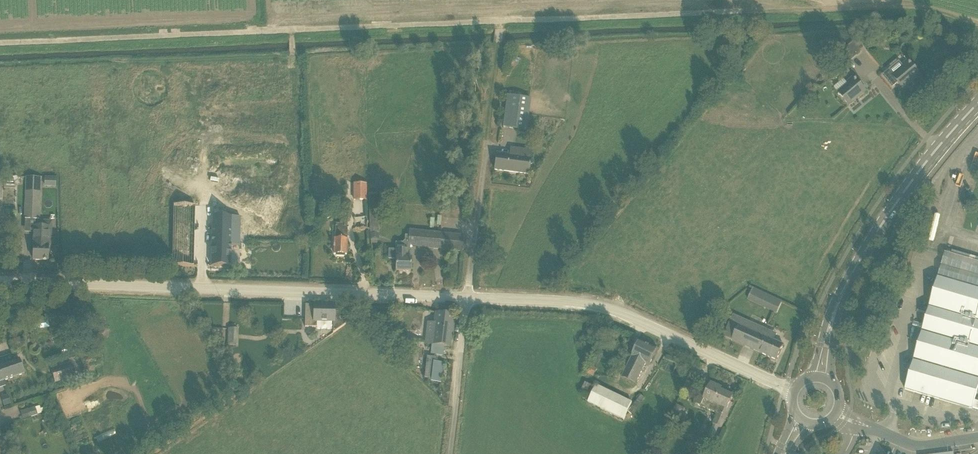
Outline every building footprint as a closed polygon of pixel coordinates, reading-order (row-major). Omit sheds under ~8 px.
[(848,46),(856,56),(862,52),(853,42),(848,46)] [(851,61),(856,56),(848,46),(843,51),(851,61)] [(837,70),(846,61),(840,54),(836,57),(837,59),(831,63),(837,70)] [(898,83),(903,89),(921,75),(908,60),(903,65),(899,61),(882,75),(893,88),(898,83)] [(839,93),(849,106),(866,91),(854,77),(847,83),(849,85),(839,93)] [(505,128),(526,130),(530,98),(509,95),(505,128)] [(531,158),(497,154),(494,170),(529,174),(531,158)] [(213,202),(211,266),(231,267),(231,248),(239,248),(240,207),(276,208),(277,158),(213,157),(214,203),(213,202)] [(27,177),(27,182),(25,220),(35,220),(39,220),(41,178),(27,177)] [(353,200),(357,200),(367,200),(367,183),(353,183),(353,200)] [(172,266),(194,267),(195,206),(173,205),(171,266),(172,266)] [(324,208),(318,211),(324,221),(330,218),(324,208)] [(379,233),(378,212),(369,212),(370,234),(379,233)] [(342,254),(346,254),(347,234),(347,226),(346,226),(346,227),(343,227),(343,224),(335,224),(334,226),(334,245),(333,245),(333,247),(334,247),(334,254),(337,254),(336,255),(342,255),(342,254)] [(49,228),(34,228),(34,246),(33,260),(48,261),(48,246),(49,228)] [(410,230),(409,246),(463,252),(465,235),(410,230)] [(411,251),(410,251),(397,250),(389,250),(388,260),(396,260),(396,271),(411,272),(411,251)] [(938,278),(929,308),(922,330),(905,389),(945,401),(956,404),(972,409),(972,408),(975,401),(977,389),(977,289),(938,278)] [(776,314),(782,301),(753,288),(748,300),(776,314)] [(317,327),(317,321),(333,321),(333,333),(353,319),(343,309),(341,312),(334,312),(334,306),(305,305),(305,327),(317,327)] [(454,315),(436,313),(434,327),(427,326),(425,344),(432,345),(436,345),(450,347),(454,315)] [(777,360),(784,345),(774,341),(775,339),(770,337),(772,332),(733,315),(723,336),(732,340),(732,341),(777,360)] [(48,320),(41,322),(42,329),(49,327),(48,320)] [(236,345),(237,328),(228,328),(227,344),(236,345)] [(650,365),(657,350),(639,341),(632,356),(622,378),(636,384),(646,363),(650,365)] [(4,381),(24,374),(19,359),(12,362),(10,355),(0,358),(0,371),(4,381)] [(424,380),(440,382),(442,364),(434,363),(435,357),(427,356),(424,380)] [(55,382),(74,376),(68,360),(50,366),(55,382)] [(597,369),(592,366),(589,365),(586,374),(588,375),(594,377),(597,369)] [(687,381),(682,392),(688,395),(693,384),(687,381)] [(730,403),(733,397),(721,391),(721,389),(711,384),(707,392),(701,389),(694,403),(718,414),(713,424),(722,428),(733,404),(730,403)] [(592,385),(585,403),(621,418),(628,400),(592,385)] [(8,395),(1,398),(3,406),(11,404),(8,395)] [(35,407),(20,412),(23,419),(37,414),(35,407)] [(713,441),(703,436),(699,447),(709,451),(713,441)]
